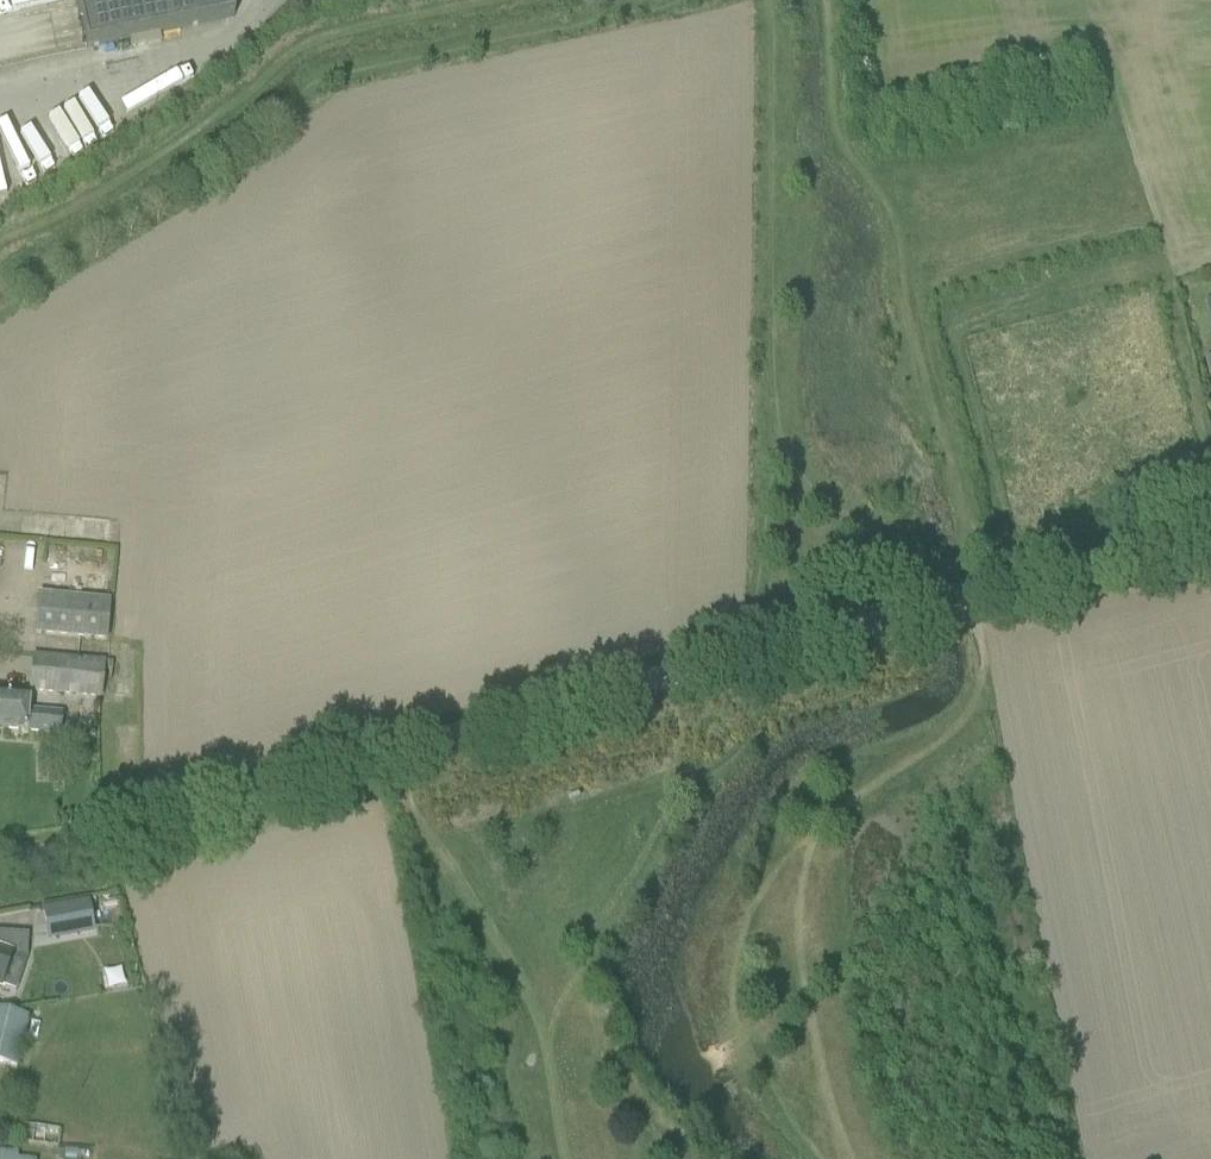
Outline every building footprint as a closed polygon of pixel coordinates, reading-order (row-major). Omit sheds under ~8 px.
[(233,18),(229,0),(75,0),(86,49),(233,18)] [(124,115),(182,84),(176,72),(118,103),(124,115)] [(25,187),(22,170),(55,165),(51,133),(65,131),(66,140),(97,135),(92,100),(38,108),(41,125),(25,128),(27,141),(0,145),(0,191),(25,187)] [(109,603),(62,599),(38,596),(35,634),(105,641),(109,603)] [(103,664),(76,661),(32,657),(29,692),(100,699),(103,664)] [(29,698),(0,695),(0,730),(60,736),(62,715),(27,712),(29,698)] [(87,904),(42,912),(48,940),(92,932),(87,904)] [(8,959),(25,960),(27,936),(0,934),(0,985),(8,959)] [(28,1017),(0,1010),(0,1062),(16,1066),(28,1017)] [(57,1148),(59,1128),(20,1123),(18,1143),(57,1148)]
